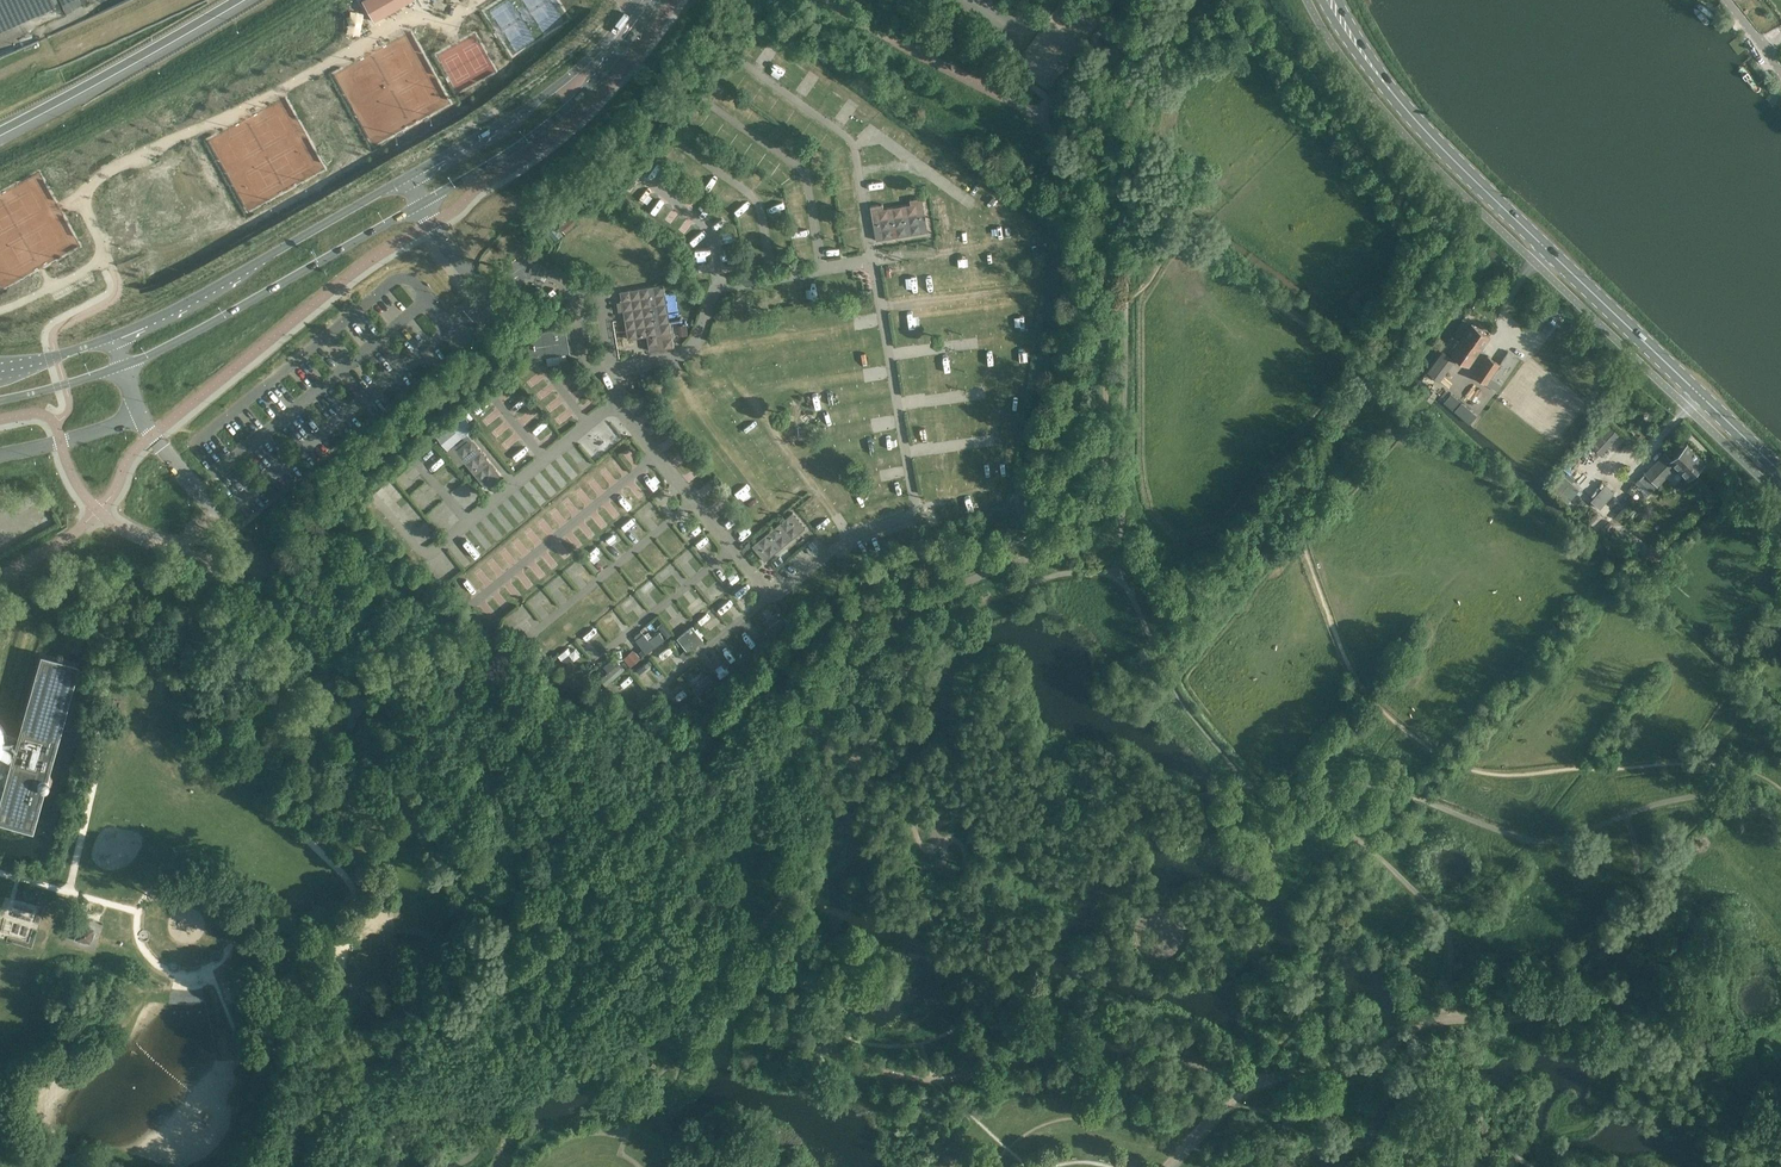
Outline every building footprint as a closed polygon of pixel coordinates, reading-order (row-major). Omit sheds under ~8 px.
[(362,1),(367,9),(374,21),(412,0),(364,0),(362,1)] [(860,129),(865,137),(873,132),(867,124),(860,129)] [(755,157),(763,163),(768,156),(760,150),(755,157)] [(713,192),(721,183),(714,176),(705,184),(713,192)] [(928,232),(922,198),(910,200),(911,204),(884,209),(883,204),(870,206),(876,240),(902,236),(928,232)] [(549,228),(546,230),(556,241),(558,238),(549,228)] [(709,267),(708,258),(697,259),(698,268),(709,267)] [(674,347),(664,284),(657,285),(653,286),(620,291),(623,306),(628,339),(647,336),(650,351),(674,347)] [(555,308),(552,309),(554,317),(556,317),(562,315),(559,307),(555,308)] [(733,338),(733,323),(721,323),(721,338),(733,338)] [(687,324),(679,325),(681,335),(689,333),(687,324)] [(1469,367),(1490,336),(1472,324),(1451,355),(1469,367)] [(567,332),(566,327),(549,330),(543,331),(529,344),(529,346),(530,354),(531,359),(546,356),(566,353),(570,352),(567,332)] [(1497,391),(1519,359),(1508,351),(1500,364),(1488,356),(1475,375),(1497,391)] [(566,353),(546,356),(547,365),(567,362),(566,353)] [(1440,381),(1456,360),(1451,357),(1447,354),(1439,363),(1437,361),(1428,372),(1440,381)] [(1445,401),(1471,423),(1479,414),(1453,392),(1445,401)] [(678,417),(687,413),(682,403),(673,408),(678,417)] [(466,410),(463,412),(469,420),(473,418),(466,410)] [(465,419),(456,427),(461,433),(470,425),(465,419)] [(1594,446),(1608,427),(1604,423),(1589,442),(1594,446)] [(449,424),(435,436),(447,450),(461,438),(449,424)] [(1602,452),(1621,434),(1617,430),(1598,448),(1602,452)] [(501,474),(468,434),(452,447),(465,462),(482,482),(485,487),(501,474)] [(1651,491),(1677,466),(1688,477),(1704,461),(1687,444),(1672,460),(1665,453),(1639,479),(1651,491)] [(730,485),(739,480),(734,471),(725,476),(730,485)] [(1569,479),(1559,492),(1570,501),(1580,488),(1569,479)] [(740,495),(745,502),(756,495),(752,488),(740,495)] [(662,507),(673,499),(667,490),(656,497),(662,507)] [(719,509),(729,501),(721,491),(711,499),(719,509)] [(642,511),(646,519),(658,512),(654,504),(642,511)] [(785,544),(806,528),(793,512),(752,545),(765,561),(785,544)] [(610,536),(614,543),(622,539),(617,531),(610,536)] [(676,534),(668,541),(675,549),(683,543),(676,534)] [(663,547),(652,556),(659,565),(670,557),(663,547)] [(483,566),(476,572),(481,579),(489,574),(483,566)] [(558,593),(568,585),(561,576),(551,584),(558,593)] [(652,582),(639,589),(644,598),(657,591),(652,582)] [(742,601),(751,593),(745,585),(735,593),(742,601)] [(700,619),(710,630),(721,620),(711,609),(700,619)] [(783,617),(766,630),(770,636),(788,623),(783,617)] [(663,624),(658,628),(666,638),(671,634),(663,624)] [(689,652),(703,641),(691,627),(677,638),(689,652)] [(588,642),(598,635),(594,628),(583,636),(588,642)] [(647,631),(636,640),(646,653),(664,639),(659,633),(652,638),(647,631)] [(756,646),(766,639),(760,631),(750,639),(756,646)] [(558,654),(566,664),(581,654),(573,643),(558,654)] [(667,662),(678,654),(671,645),(660,653),(667,662)] [(640,660),(632,651),(623,659),(630,668),(640,660)] [(684,651),(678,656),(683,661),(689,657),(684,651)] [(718,651),(706,659),(718,677),(730,669),(718,651)] [(45,777),(45,776),(62,715),(76,665),(70,664),(68,663),(55,660),(45,657),(42,656),(15,752),(5,746),(5,745),(5,743),(5,742),(5,740),(5,738),(5,736),(4,734),(4,733),(3,731),(3,730),(2,729),(1,727),(0,726),(0,759),(1,757),(12,763),(0,804),(0,819),(11,822),(21,825),(31,828),(42,788),(43,788),(44,788),(45,788),(46,787),(47,786),(48,784),(48,783),(48,782),(48,781),(48,780),(48,779),(47,778),(46,777),(45,777)] [(646,663),(637,670),(640,674),(649,666),(646,663)] [(619,664),(602,677),(607,683),(624,670),(619,664)] [(707,676),(691,689),(698,698),(714,685),(707,676)] [(624,681),(616,687),(622,695),(630,688),(624,681)] [(24,911),(21,910),(19,916),(31,919),(33,913),(30,912),(31,910),(25,908),(24,911)] [(83,924),(77,928),(75,935),(79,941),(78,941),(86,943),(92,940),(94,933),(90,926),(91,926),(83,924)]
